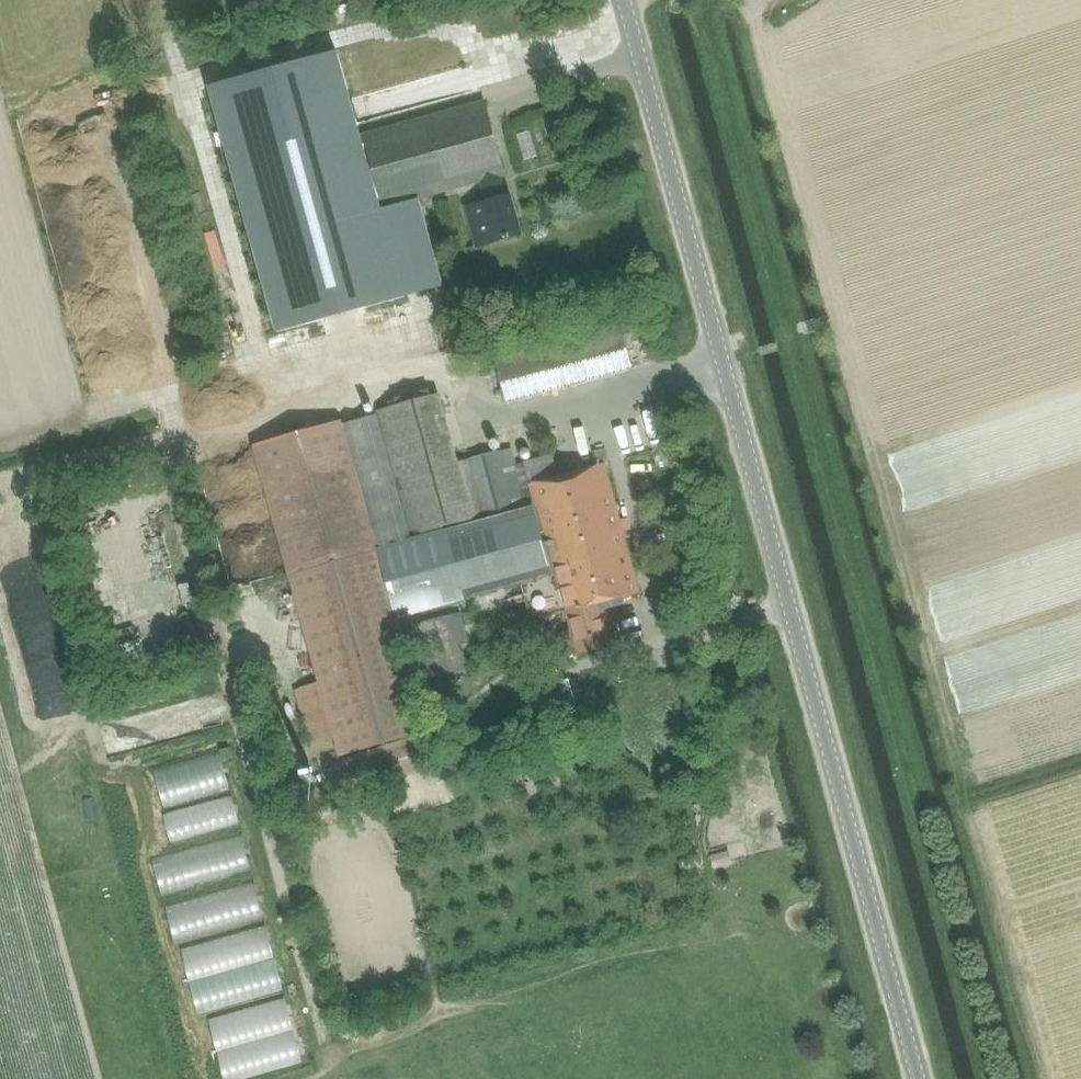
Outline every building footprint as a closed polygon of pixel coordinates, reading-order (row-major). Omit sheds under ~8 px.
[(385,208),(365,135),(360,136),(337,52),(209,88),(278,333),(405,297),(381,209),(385,208)] [(476,67),(449,69),(449,82),(477,80),(476,67)] [(485,102),(365,135),(385,208),(481,182),(487,202),(507,196),(501,177),(505,176),(485,102)] [(507,196),(487,202),(467,207),(467,208),(471,207),(481,244),(469,247),(469,248),(522,234),(511,195),(507,196)] [(620,327),(497,360),(508,402),(631,369),(620,327)] [(373,415),(256,447),(291,576),(293,575),(380,552),(379,548),(528,508),(512,448),(459,462),(441,394),(379,411),(379,409),(372,411),(373,415)] [(200,427),(201,436),(232,433),(231,423),(200,427)] [(532,456),(520,460),(525,475),(536,471),(532,456)] [(605,464),(530,484),(551,561),(555,574),(524,583),(531,610),(544,617),(565,611),(567,618),(569,617),(573,630),(564,632),(561,635),(560,640),(562,648),(566,652),(570,653),(579,651),(580,654),(614,644),(603,603),(640,593),(605,464)] [(380,552),(381,555),(397,617),(524,583),(555,574),(551,561),(543,563),(528,508),(379,548),(380,552)] [(380,552),(293,575),(340,753),(427,730),(399,623),(381,555),(380,552)] [(552,718),(578,711),(569,679),(544,686),(552,718)] [(150,715),(131,722),(140,743),(158,736),(150,715)] [(111,740),(127,740),(127,725),(112,725),(111,740)] [(347,792),(436,764),(426,732),(337,760),(347,792)] [(225,753),(151,768),(158,801),(197,793),(195,785),(230,778),(225,753)] [(162,812),(165,833),(236,823),(233,803),(162,812)] [(227,859),(244,855),(240,837),(223,841),(227,859)] [(728,850),(707,856),(711,870),(732,864),(728,850)]
